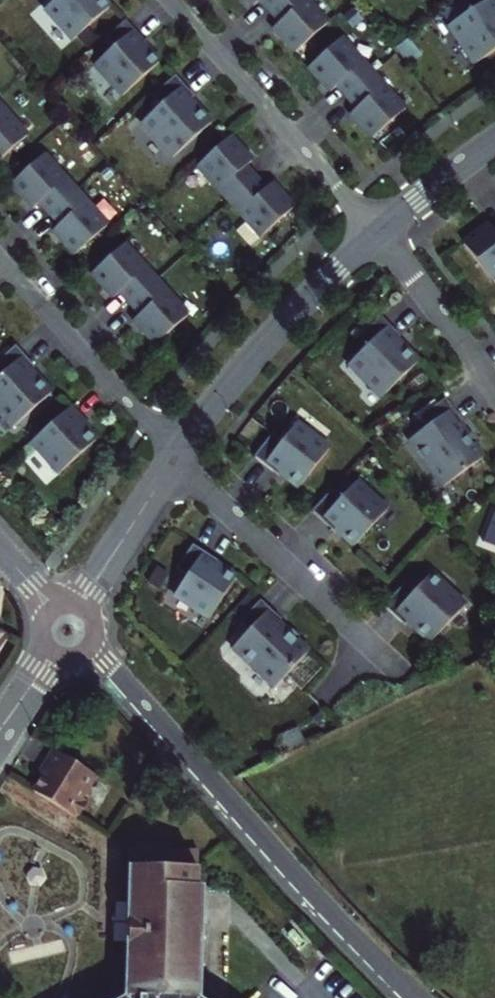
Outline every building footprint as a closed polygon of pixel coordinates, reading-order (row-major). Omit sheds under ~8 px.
[(46,8),(74,39),(110,7),(105,0),(55,0),(46,8)] [(269,12),(282,0),(247,0),(253,6),(259,0),(269,12)] [(269,12),(279,23),(273,29),(294,53),(326,24),(305,0),(282,0),(269,12)] [(459,4),(466,14),(445,28),(470,67),(494,51),(494,0),(465,0),(459,4)] [(126,19),(104,39),(112,48),(95,63),(123,95),(160,62),(144,44),(147,42),(126,19)] [(336,86),(346,97),(372,75),(340,39),(308,68),(330,92),(336,86)] [(372,75),(346,97),(356,109),(350,115),(371,139),(404,110),(372,75)] [(175,76),(148,100),(157,109),(138,126),(169,160),(211,123),(191,100),(194,97),(175,76)] [(26,137),(0,108),(0,160),(26,137)] [(230,200),(255,178),(245,167),(252,161),(230,136),(198,165),(230,200)] [(39,202),(50,213),(75,191),(43,155),(11,184),(33,208),(39,202)] [(265,189),(255,178),(230,200),(261,236),(294,208),(272,183),(265,189)] [(75,191),(50,213),(60,225),(53,231),(74,255),(107,226),(75,191)] [(494,232),(489,224),(463,244),(489,278),(494,274),(494,231),(494,232)] [(120,292),(130,303),(155,281),(124,245),(91,274),(113,298),(120,292)] [(155,281),(130,303),(140,315),(133,320),(155,345),(187,316),(155,281)] [(381,316),(354,340),(363,350),(344,366),(375,402),(417,364),(396,341),(400,337),(381,316)] [(0,359),(0,420),(9,431),(51,393),(31,371),(35,367),(15,345),(0,359)] [(445,398),(419,417),(427,427),(409,440),(443,487),(482,458),(472,445),(466,437),(457,424),(462,422),(445,398)] [(70,407),(31,442),(59,473),(96,441),(87,431),(80,423),(82,421),(70,407)] [(82,421),(80,423),(87,431),(90,429),(82,421)] [(272,434),(254,458),(278,476),(280,473),(299,488),(329,449),(296,424),(282,442),(272,434)] [(466,437),(472,445),(476,442),(470,433),(466,437)] [(332,490),(312,511),(334,532),(337,529),(354,545),(387,510),(357,482),(341,499),(332,490)] [(218,560),(193,544),(177,568),(187,575),(174,594),(209,617),(236,577),(216,563),(218,560)] [(166,572),(157,567),(149,580),(158,586),(166,572)] [(405,583),(383,605),(404,625),(408,621),(431,643),(466,605),(431,573),(414,591),(405,583)] [(259,600),(238,623),(247,631),(232,647),(275,687),(308,652),(296,641),(288,633),(277,623),(280,619),(259,600)] [(292,630),(288,633),(296,641),(299,637),(292,630)] [(285,746),(290,756),(307,749),(302,738),(285,746)] [(97,777),(52,751),(38,777),(41,779),(33,795),(79,823),(94,797),(88,793),(97,777)] [(121,857),(121,997),(199,997),(198,892),(190,892),(190,867),(154,867),(154,857),(121,857)] [(190,857),(154,857),(154,867),(190,867),(190,857)]
